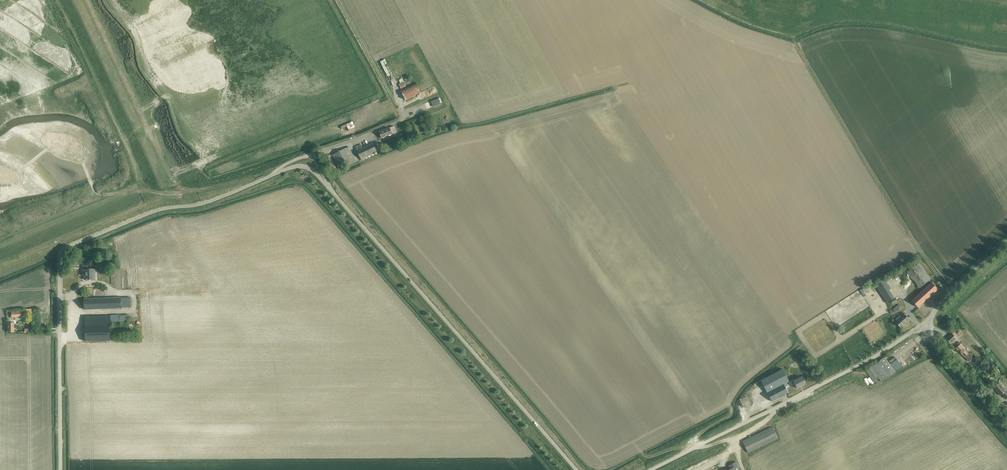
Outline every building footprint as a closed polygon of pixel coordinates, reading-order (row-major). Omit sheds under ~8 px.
[(414,84),(400,91),(405,100),(419,93),(421,92),(416,83),(414,84)] [(419,104),(421,109),(440,103),(439,98),(419,104)] [(346,124),(340,127),(341,129),(347,126),(348,130),(355,127),(352,121),(346,124)] [(382,138),(396,132),(394,126),(379,132),(382,138)] [(362,161),(381,152),(379,147),(375,149),(373,143),(363,148),(361,145),(355,148),(362,161)] [(357,162),(349,147),(331,156),(338,169),(349,164),(350,166),(357,162)] [(325,157),(334,173),(339,171),(330,155),(325,157)] [(919,288),(930,280),(918,264),(907,273),(919,288)] [(88,265),(82,265),(82,270),(83,273),(85,273),(85,280),(95,279),(95,269),(88,269),(88,265)] [(897,285),(895,280),(897,280),(896,276),(892,277),(892,276),(886,278),(890,287),(897,285)] [(889,290),(890,289),(884,280),(875,286),(886,303),(894,298),(889,290)] [(932,282),(912,301),(919,307),(939,289),(932,282)] [(84,309),(131,307),(131,297),(84,299),(84,309)] [(900,315),(896,320),(898,322),(896,323),(901,327),(910,319),(905,314),(904,315),(905,315),(902,318),(900,315)] [(85,316),(85,341),(92,341),(110,341),(110,322),(110,316),(85,316)] [(951,345),(959,338),(955,332),(946,339),(951,345)] [(959,343),(957,345),(958,347),(956,349),(970,362),(972,360),(970,358),(972,357),(969,353),(968,354),(964,350),(965,349),(959,343)] [(871,368),(866,372),(874,383),(879,379),(881,381),(882,383),(894,374),(896,373),(885,358),(871,368)] [(788,386),(786,383),(788,382),(782,370),(761,381),(771,402),(787,394),(784,388),(788,386)] [(796,388),(805,384),(802,378),(793,382),(796,388)] [(1000,383),(994,388),(1001,396),(1002,395),(1006,399),(1006,398),(1006,392),(1000,383)] [(742,407),(750,404),(746,395),(738,399),(742,407)] [(747,453),(777,439),(772,428),(742,442),(747,453)] [(736,462),(728,466),(730,469),(729,469),(740,469),(736,462)]
